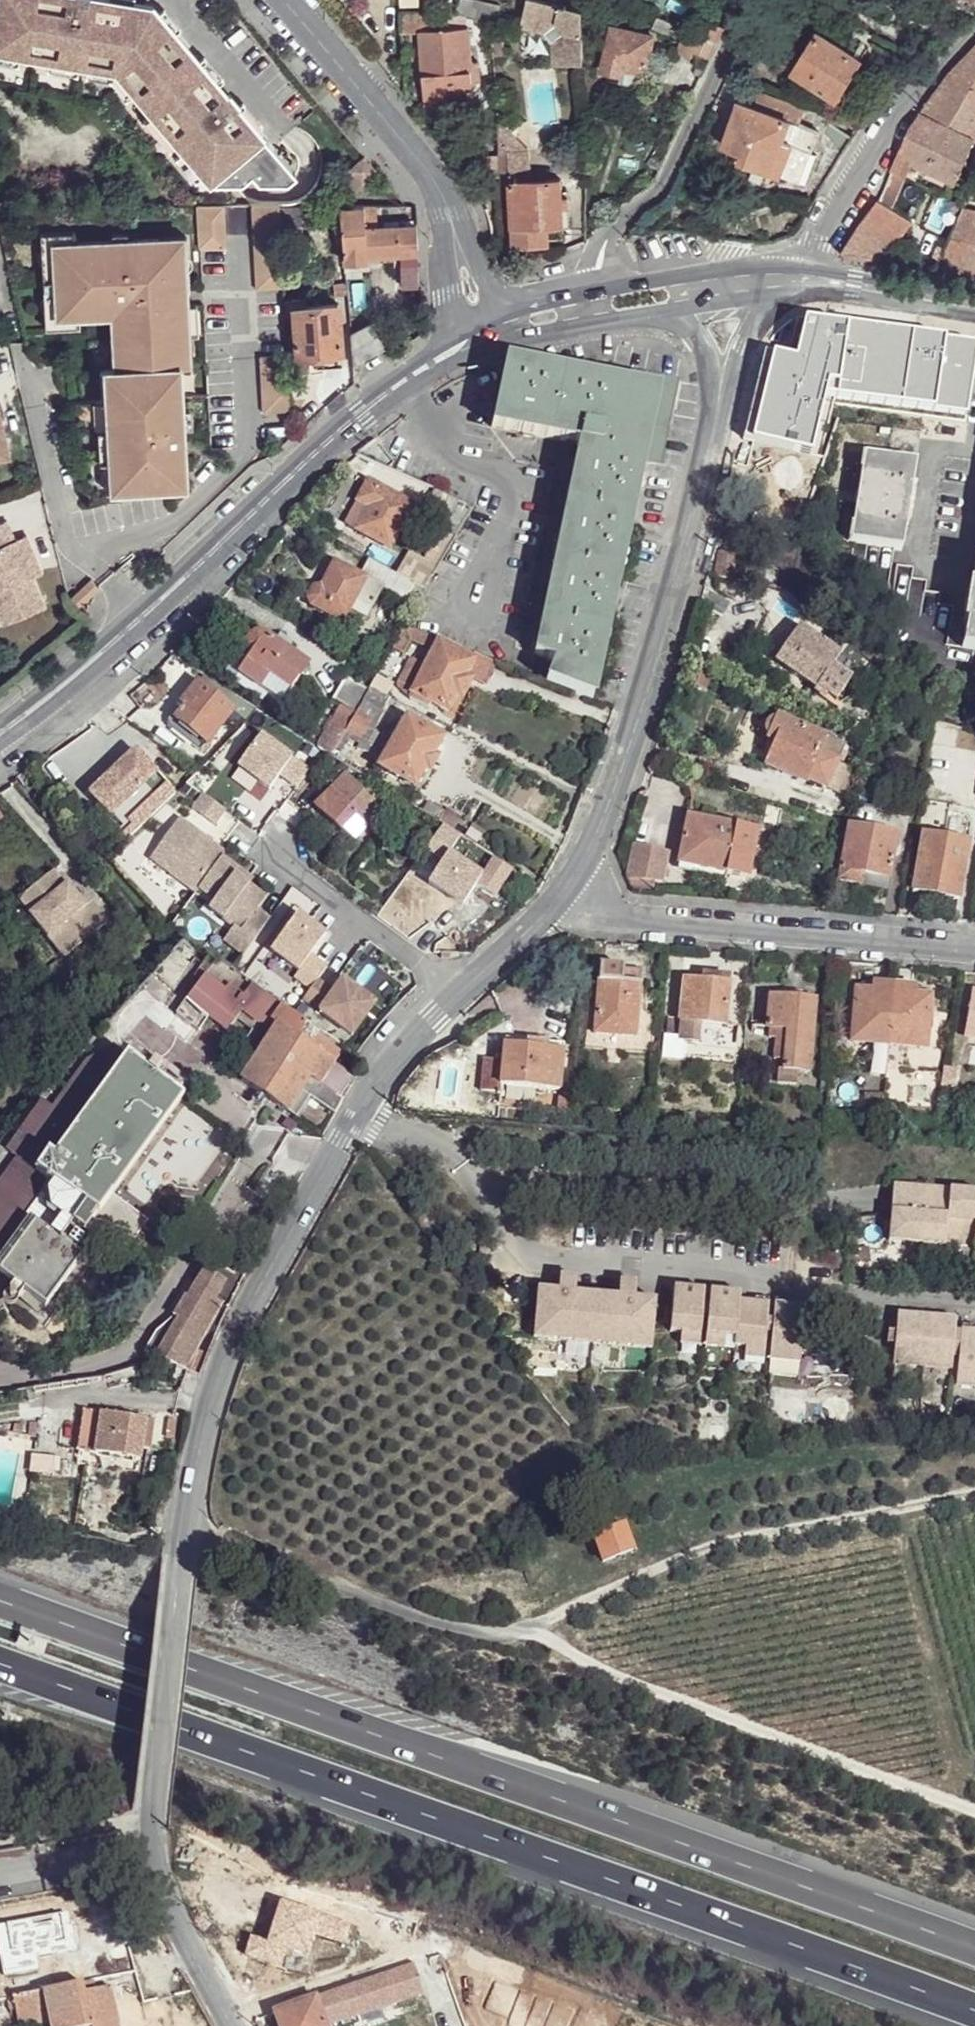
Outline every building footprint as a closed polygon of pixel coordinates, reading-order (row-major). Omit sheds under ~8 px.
[(209,184),(242,183),(252,175),(258,183),(287,184),(296,176),(238,108),(239,107),(229,95),(228,96),(153,8),(106,0),(0,0),(0,53),(20,57),(47,61),(79,66),(86,67),(114,72),(133,95),(150,114),(177,145),(182,152),(203,176),(209,184)] [(464,0),(462,0),(459,12),(497,24),(500,10),(464,0)] [(544,0),(525,0),(517,25),(538,30),(553,43),(554,65),(557,65),(556,67),(582,67),(580,9),(544,0)] [(420,14),(401,14),(402,34),(421,31),(420,14)] [(457,17),(420,14),(421,31),(425,73),(427,106),(474,104),(473,83),(480,82),(479,62),(468,64),(466,44),(464,18),(457,17)] [(490,23),(464,18),(466,44),(490,43),(490,23)] [(651,36),(609,28),(601,68),(623,74),(623,66),(645,72),(651,36)] [(692,34),(683,29),(678,45),(708,60),(717,43),(692,34)] [(863,57),(820,32),(797,72),(839,98),(863,57)] [(948,74),(919,115),(974,140),(974,137),(974,47),(948,74)] [(0,53),(0,64),(19,67),(20,57),(0,53)] [(79,66),(47,61),(45,71),(77,76),(79,66)] [(114,72),(86,67),(84,78),(109,83),(126,101),(133,95),(114,72)] [(812,113),(763,93),(757,108),(806,128),(812,113)] [(757,108),(741,103),(723,146),(743,154),(740,161),(801,185),(822,133),(820,133),(806,128),(757,108)] [(177,145),(150,114),(142,121),(169,152),(177,145)] [(974,140),(919,115),(910,126),(891,169),(906,176),(911,163),(954,183),(974,140)] [(853,137),(827,122),(820,133),(822,133),(801,185),(817,196),(853,137)] [(203,176),(182,152),(174,159),(195,183),(203,176)] [(525,152),(498,154),(501,183),(511,183),(527,182),(525,152)] [(362,156),(348,169),(360,184),(375,172),(362,156)] [(970,167),(962,186),(971,190),(974,180),(974,169),(970,167)] [(906,176),(891,169),(877,199),(890,208),(906,176)] [(527,182),(511,183),(515,241),(564,237),(560,180),(527,182)] [(890,208),(877,199),(841,254),(882,262),(910,222),(890,208)] [(278,207),(250,206),(255,291),(285,290),(281,247),(278,207)] [(365,206),(340,206),(345,263),(369,262),(369,255),(367,230),(365,206)] [(379,228),(378,207),(365,206),(367,230),(379,228)] [(223,207),(195,207),(198,251),(225,250),(223,207)] [(303,245),(302,208),(278,207),(281,247),(303,245)] [(962,210),(949,239),(974,244),(974,213),(962,210)] [(379,228),(367,230),(369,255),(397,254),(401,286),(421,285),(417,227),(379,228)] [(53,244),(75,243),(74,232),(40,233),(45,330),(79,328),(79,317),(57,318),(53,244)] [(190,291),(186,237),(159,238),(159,251),(176,250),(179,292),(190,291)] [(119,492),(186,488),(179,367),(189,366),(188,337),(186,306),(185,292),(179,292),(176,250),(159,251),(159,238),(127,240),(111,240),(75,243),(53,244),(57,318),(79,317),(87,317),(86,311),(110,310),(121,310),(122,339),(123,370),(112,371),(113,402),(106,402),(109,461),(116,460),(119,492)] [(949,239),(935,270),(974,276),(974,244),(949,239)] [(347,283),(334,285),(335,297),(347,296),(347,283)] [(197,305),(186,306),(188,337),(198,337),(197,305)] [(341,306),(295,307),(298,355),(344,355),(341,306)] [(121,310),(110,310),(111,339),(122,339),(121,310)] [(828,393),(962,419),(974,350),(801,317),(793,359),(757,353),(740,440),(816,454),(828,393)] [(372,323),(351,334),(354,363),(384,348),(372,323)] [(111,339),(109,339),(111,371),(112,371),(123,370),(122,339),(111,339)] [(288,358),(262,360),(267,416),(293,414),(288,358)] [(590,381),(503,364),(491,426),(577,444),(535,655),(549,659),(545,683),(592,702),(641,461),(642,457),(635,455),(645,403),(602,393),(605,385),(591,381),(590,381)] [(677,382),(593,364),(591,381),(605,385),(602,393),(645,403),(635,455),(642,457),(641,461),(661,464),(677,382)] [(111,371),(99,371),(101,402),(106,402),(113,402),(112,371),(111,371)] [(0,403),(0,460),(14,457),(0,403)] [(916,465),(921,435),(893,431),(888,461),(865,457),(851,544),(866,546),(864,561),(893,565),(895,550),(903,551),(916,465)] [(116,460),(104,461),(106,492),(119,492),(116,460)] [(411,510),(368,483),(345,524),(386,550),(411,510)] [(0,521),(0,530),(5,541),(14,538),(6,518),(0,521)] [(3,622),(45,605),(32,574),(41,571),(26,533),(14,538),(5,541),(0,530),(0,615),(3,622)] [(749,554),(721,548),(717,573),(775,588),(781,571),(765,566),(749,554)] [(389,569),(368,559),(359,579),(382,590),(398,598),(396,602),(415,611),(427,589),(389,569)] [(404,566),(393,560),(389,569),(427,589),(434,576),(408,561),(404,566)] [(359,579),(335,567),(322,593),(313,610),(342,626),(348,614),(364,623),(382,590),(359,579)] [(969,623),(954,620),(955,611),(939,607),(941,597),(926,594),(928,584),(913,581),(914,571),(899,568),(895,596),(910,598),(908,608),(924,611),(921,622),(937,625),(935,637),(950,639),(948,648),(964,650),(974,651),(974,585),(969,623)] [(322,593),(315,594),(309,604),(313,610),(322,593)] [(845,646),(813,620),(804,633),(798,628),(776,662),(835,701),(848,680),(831,669),(845,646)] [(437,640),(405,627),(393,649),(405,654),(413,640),(433,648),(437,640)] [(246,658),(251,660),(266,637),(262,636),(257,637),(252,637),(247,641),(245,645),(245,651),(246,658)] [(311,665),(266,637),(251,660),(241,678),(284,706),(311,665)] [(470,663),(440,647),(414,694),(446,710),(470,663)] [(751,667),(738,660),(735,662),(731,672),(746,679),(751,667)] [(183,708),(168,722),(163,731),(195,756),(202,749),(239,699),(204,678),(199,684),(180,706),(183,708)] [(368,693),(343,680),(331,703),(340,709),(319,747),(332,755),(345,731),(357,712),(368,693)] [(370,720),(357,712),(345,731),(358,740),(370,720)] [(823,741),(765,716),(756,737),(763,740),(754,763),(803,786),(806,781),(827,789),(838,763),(818,754),(823,741)] [(441,739),(408,720),(380,768),(415,788),(441,739)] [(176,793),(135,750),(90,792),(130,835),(176,793)] [(380,810),(347,775),(316,804),(343,830),(358,817),(366,826),(380,810)] [(224,811),(203,796),(192,810),(214,826),(224,811)] [(457,825),(441,813),(435,822),(441,826),(453,833),(457,825)] [(755,831),(688,819),(679,864),(747,877),(755,831)] [(225,853),(179,820),(149,861),(194,893),(197,889),(213,901),(207,909),(232,927),(252,942),(268,918),(257,910),(266,897),(235,874),(238,869),(221,857),(225,853)] [(493,857),(461,837),(453,833),(441,826),(431,841),(448,853),(432,875),(465,899),(477,882),(495,895),(513,870),(493,857)] [(895,834),(849,827),(839,880),(860,885),(861,875),(887,879),(895,834)] [(969,845),(925,837),(915,891),(958,898),(969,845)] [(651,850),(630,849),(629,880),(663,883),(668,856),(651,850)] [(54,871),(23,897),(35,912),(33,914),(68,955),(110,922),(97,907),(94,910),(91,909),(90,909),(88,908),(81,898),(69,885),(68,887),(54,871)] [(86,893),(81,898),(88,908),(90,909),(91,909),(94,910),(97,907),(86,893)] [(324,934),(296,914),(270,951),(298,971),(294,977),(310,989),(302,999),(351,1034),(374,1002),(341,979),(333,991),(316,979),(325,966),(309,955),(324,934)] [(241,956),(252,942),(232,927),(222,941),(241,956)] [(218,962),(201,949),(185,970),(202,982),(218,962)] [(252,987),(218,962),(202,982),(175,1019),(198,1036),(209,1021),(228,1034),(237,1021),(253,1034),(240,1052),(256,1064),(279,1033),(241,1003),(252,987)] [(625,970),(601,969),(597,1034),(639,1036),(641,986),(625,985),(625,970)] [(642,971),(625,970),(625,985),(641,986),(642,971)] [(729,984),(683,980),(680,1022),(725,1026),(729,984)] [(871,995),(858,994),(854,1042),(875,1044),(903,1045),(924,1047),(927,1000),(914,998),(914,989),(873,986),(871,995)] [(311,1031),(252,987),(241,1003),(279,1033),(300,1048),(304,1044),(311,1031)] [(972,994),(965,1033),(974,1035),(974,994),(972,994)] [(814,1000),(769,996),(767,1027),(786,1029),(783,1069),(808,1072),(814,1000)] [(300,1048),(279,1033),(256,1064),(244,1081),(291,1113),(312,1084),(322,1089),(336,1066),(304,1044),(300,1048)] [(117,1046),(112,1042),(84,1059),(67,1090),(88,1103),(120,1056),(113,1051),(117,1046)] [(903,1045),(875,1044),(874,1064),(902,1066),(903,1045)] [(546,1050),(503,1047),(502,1059),(500,1086),(559,1091),(563,1047),(546,1045),(546,1050)] [(123,1049),(117,1046),(113,1051),(120,1056),(123,1049)] [(133,1050),(123,1049),(120,1056),(141,1071),(147,1061),(133,1050)] [(141,1071),(120,1056),(88,1103),(53,1155),(114,1195),(177,1094),(147,1076),(141,1071)] [(495,1058),(471,1056),(469,1087),(493,1090),(500,1091),(500,1086),(502,1059),(495,1058)] [(153,1066),(147,1061),(141,1071),(147,1076),(149,1074),(153,1066)] [(353,1077),(336,1066),(322,1089),(340,1099),(353,1077)] [(957,1070),(945,1068),(942,1085),(954,1086),(957,1070)] [(322,1089),(312,1084),(291,1113),(301,1121),(314,1100),(322,1089)] [(340,1099),(322,1089),(314,1100),(336,1116),(345,1102),(340,1099)] [(43,1127),(35,1143),(53,1155),(88,1103),(67,1090),(53,1114),(43,1127)] [(53,1114),(40,1107),(32,1121),(43,1127),(53,1114)] [(43,1127),(32,1121),(10,1156),(19,1163),(35,1143),(43,1127)] [(35,1143),(19,1163),(0,1193),(0,1281),(50,1312),(106,1232),(132,1248),(151,1218),(114,1195),(53,1155),(35,1143)] [(890,1184),(888,1212),(974,1219),(974,1192),(890,1184)] [(888,1212),(886,1239),(974,1247),(974,1219),(888,1212)] [(197,1273),(206,1261),(191,1251),(182,1263),(197,1273)] [(233,1275),(208,1262),(187,1302),(199,1309),(207,1296),(218,1302),(233,1275)] [(578,1294),(579,1280),(562,1278),(562,1293),(539,1291),(536,1341),(654,1350),(658,1300),(637,1299),(638,1284),(623,1283),(622,1298),(578,1294)] [(684,1345),(702,1346),(706,1290),(677,1288),(674,1332),(685,1333),(684,1345)] [(728,1337),(739,1338),(738,1346),(748,1346),(747,1358),(767,1360),(771,1302),(743,1300),(744,1293),(713,1290),(708,1347),(727,1348),(728,1337)] [(177,1323),(171,1337),(158,1361),(177,1371),(172,1379),(184,1385),(180,1393),(192,1400),(202,1371),(191,1365),(206,1333),(221,1303),(218,1302),(207,1296),(199,1309),(187,1302),(182,1299),(172,1319),(177,1323)] [(791,1362),(792,1352),(804,1352),(806,1322),(821,1323),(822,1306),(777,1303),(773,1361),(791,1362)] [(952,1316),(892,1311),(891,1329),(889,1343),(887,1362),(946,1368),(952,1316)] [(891,1329),(884,1328),(883,1343),(889,1343),(891,1329)] [(957,1329),(953,1375),(974,1377),(974,1331),(957,1329)] [(104,1413),(88,1411),(84,1429),(101,1432),(104,1413)] [(146,1419),(104,1413),(101,1432),(98,1450),(97,1453),(142,1460),(146,1419)] [(101,1432),(84,1429),(82,1448),(98,1450),(101,1432)] [(628,1527),(596,1537),(604,1561),(635,1551),(628,1527)] [(268,1936),(252,1930),(243,1954),(284,1968),(291,1948),(310,1955),(317,1934),(346,1945),(354,1923),(282,1898),(268,1936)] [(340,1989),(316,1998),(323,2018),(325,2023),(423,1992),(414,1963),(410,1965),(405,1966),(396,1968),(383,1973),(340,1989)] [(498,1980),(488,2007),(511,2015),(507,2025),(571,2025),(577,2007),(498,1980)] [(12,1990),(19,2025),(45,2025),(51,2025),(45,1990),(55,1987),(54,1983),(12,1990)] [(45,1990),(51,2025),(93,2025),(86,1991),(83,1983),(55,1987),(45,1990)] [(86,1991),(93,2025),(117,2025),(110,1987),(86,1991)] [(276,2012),(282,2025),(325,2025),(325,2023),(323,2018),(316,1998),(276,2012)]
